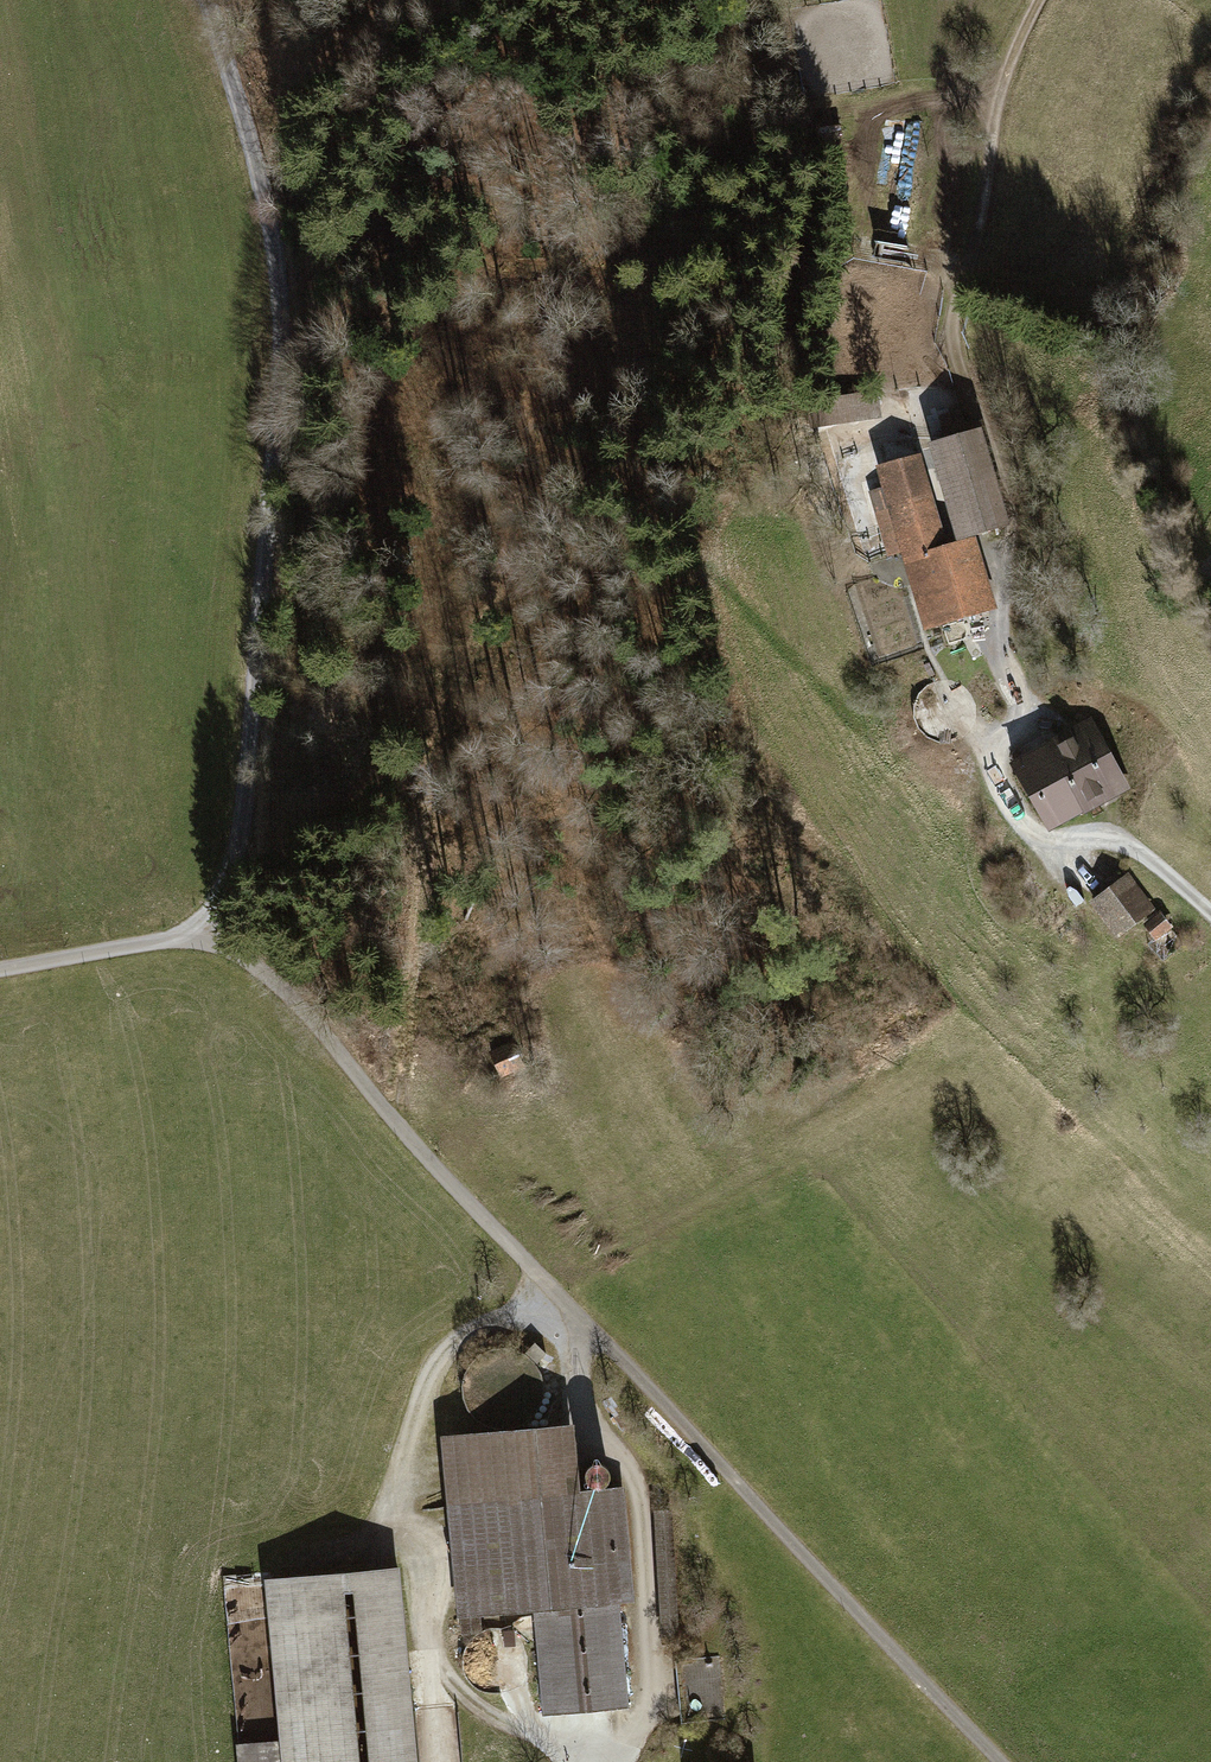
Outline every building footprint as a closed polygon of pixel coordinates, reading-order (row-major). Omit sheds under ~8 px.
[(975,435),(930,449),(959,546),(974,542),(1004,533),(975,435)] [(920,458),(878,470),(884,490),(868,494),(888,562),(904,558),(927,636),(996,616),(974,542),(959,546),(947,550),(920,458)] [(1090,722),(1011,763),(1048,833),(1127,791),(1090,722)] [(1130,876),(1090,906),(1120,944),(1159,914),(1130,876)] [(574,1426),(441,1437),(459,1637),(481,1635),(480,1619),(532,1615),(542,1721),(627,1714),(618,1607),(636,1606),(625,1489),(580,1493),(574,1426)] [(265,1583),(280,1746),(236,1750),(237,1761),(461,1761),(456,1705),(412,1709),(400,1571),(265,1583)]
